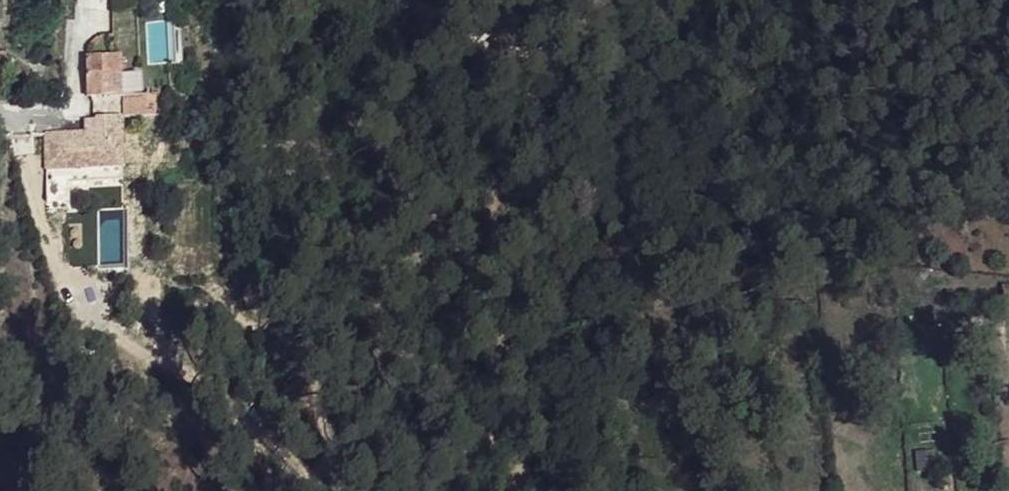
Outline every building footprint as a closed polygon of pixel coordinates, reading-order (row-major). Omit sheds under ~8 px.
[(102,59),(87,59),(88,77),(115,77),(123,78),(123,63),(123,59),(115,59),(102,59)] [(115,77),(88,77),(87,99),(115,100),(115,77)] [(145,100),(127,100),(127,119),(145,119),(145,100)] [(95,120),(124,118),(123,102),(94,103),(95,120)]
